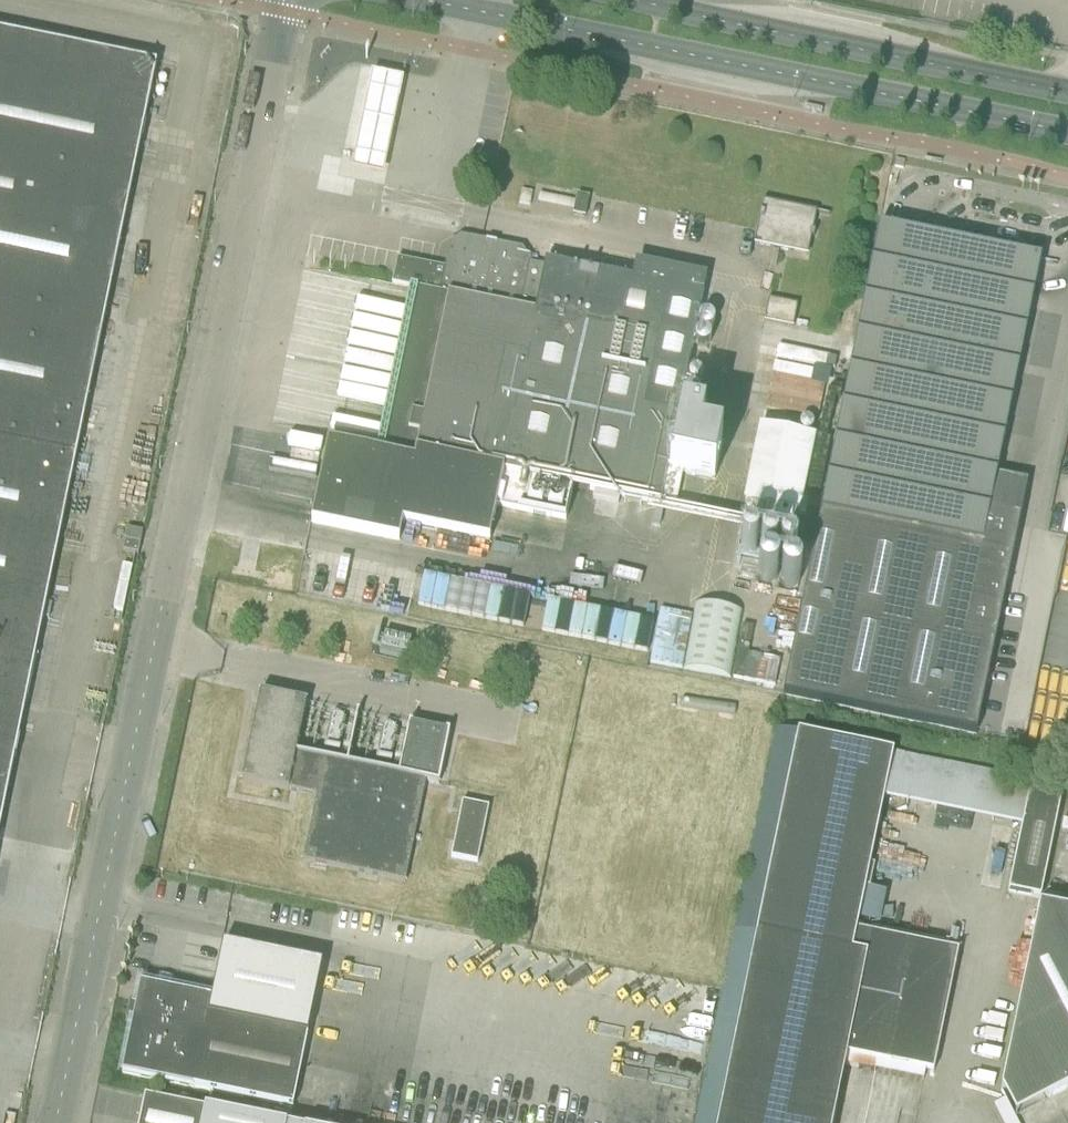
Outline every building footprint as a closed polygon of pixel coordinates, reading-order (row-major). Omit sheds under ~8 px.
[(19,730),(42,617),(51,619),(55,603),(46,601),(155,66),(0,34),(0,824),(19,730)] [(384,133),(384,128),(368,128),(363,133),(367,136),(370,133),(384,133)] [(490,177),(492,165),(481,163),(480,170),(479,175),(482,176),(485,177),(490,177)] [(577,195),(573,215),(585,217),(589,198),(577,195)] [(829,216),(762,202),(759,216),(753,245),(791,253),(792,248),(808,252),(811,238),(814,239),(815,234),(812,233),(816,214),(828,217),(829,216)] [(819,516),(782,696),(975,735),(1027,482),(996,476),(1034,292),(1040,261),(1039,261),(1039,262),(902,234),(879,229),(879,228),(878,227),(819,516)] [(326,444),(310,524),(332,528),(398,542),(402,525),(489,543),(496,508),(565,522),(572,488),(655,505),(659,506),(674,509),(678,490),(681,474),(714,481),(717,465),(722,443),(701,439),(704,422),(678,416),(702,295),(545,262),(544,267),(528,263),(529,260),(468,247),(469,240),(460,238),(451,244),(449,243),(444,270),(435,268),(430,294),(446,297),(413,462),(374,454),(326,444)] [(430,294),(435,268),(396,260),(391,286),(430,294)] [(764,322),(792,328),(797,306),(768,300),(764,322)] [(744,504),(803,516),(807,500),(801,499),(813,441),(759,430),(744,504)] [(122,552),(137,555),(142,533),(126,530),(122,552)] [(761,543),(760,584),(793,585),(794,544),(761,543)] [(114,610),(124,612),(133,568),(123,566),(114,610)] [(519,610),(513,609),(516,593),(417,575),(411,603),(517,623),(519,610)] [(683,656),(681,668),(729,677),(740,613),(692,604),(683,656)] [(303,862),(324,867),(404,883),(425,783),(438,786),(448,733),(259,694),(241,782),(316,798),(303,862)] [(845,1056),(932,1074),(957,953),(855,932),(883,800),(887,779),(892,755),(892,754),(797,734),(776,730),(696,1122),(832,1122),(845,1056)] [(1030,783),(1021,828),(1007,894),(1039,900),(1062,790),(1030,783)] [(451,858),(476,863),(488,809),(462,804),(451,858)] [(1039,908),(1001,1091),(1033,1074),(1046,1100),(1067,1089),(1067,914),(1039,908)] [(132,1021),(121,1074),(143,1078),(292,1109),(306,1037),(307,1037),(308,1037),(322,966),(222,945),(211,1000),(190,995),(170,991),(168,991),(168,994),(156,992),(157,988),(155,988),(140,985),(135,1008),(130,1007),(129,1006),(129,1008),(128,1011),(127,1013),(127,1016),(126,1019),(126,1021),(127,1021),(132,1021)] [(204,1110),(144,1097),(139,1122),(202,1122),(204,1110)] [(204,1110),(202,1122),(270,1122),(204,1110)]
